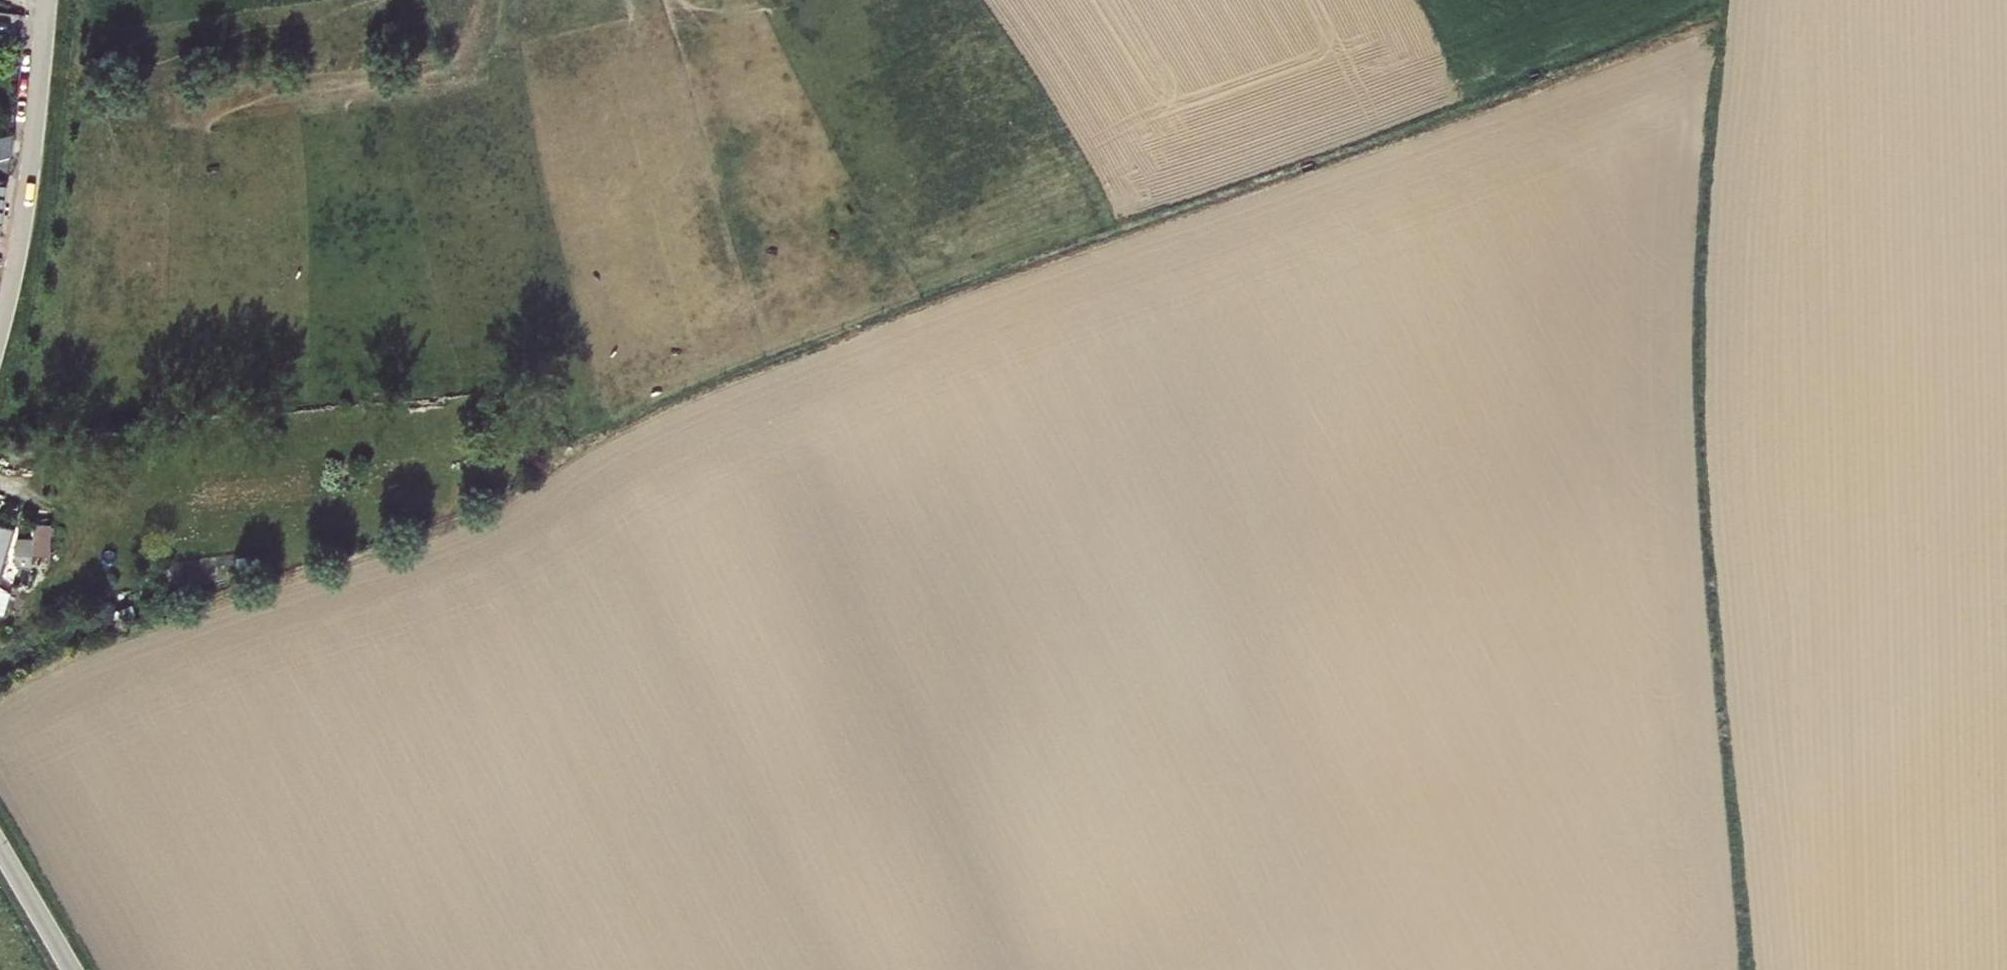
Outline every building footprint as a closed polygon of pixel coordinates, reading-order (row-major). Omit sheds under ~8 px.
[(11,154),(13,129),(0,133),(0,156),(11,154)] [(2,205),(11,154),(0,156),(0,205),(2,205)] [(49,551),(51,520),(34,519),(32,551),(49,551)] [(3,563),(14,527),(0,523),(0,562),(3,563)] [(32,550),(31,533),(15,534),(16,551),(32,550)] [(3,614),(9,592),(0,586),(0,613),(3,614)]
